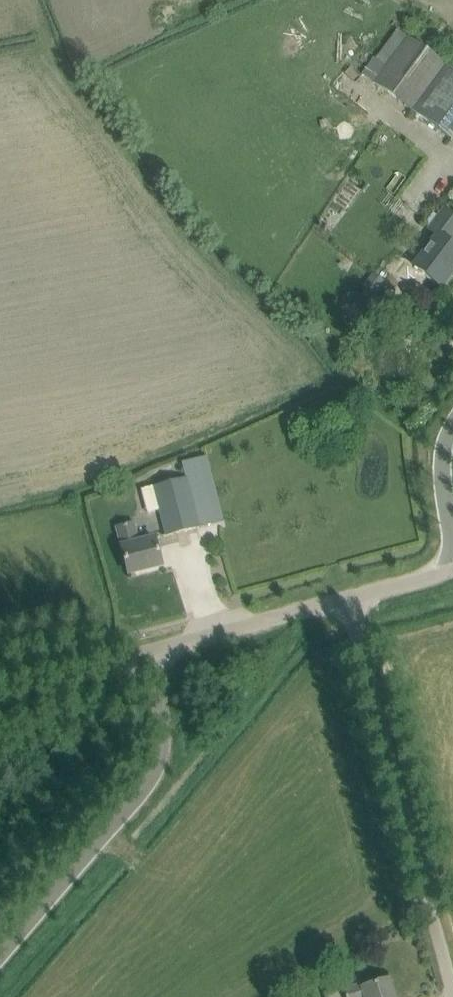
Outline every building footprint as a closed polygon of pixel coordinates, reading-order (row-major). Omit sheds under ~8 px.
[(452,139),(452,70),(408,37),(374,82),(411,110),(452,141),(452,139)] [(369,232),(387,202),(347,178),(329,208),(369,232)] [(425,275),(441,287),(452,272),(448,270),(452,263),(452,245),(449,243),(452,238),(452,216),(444,209),(429,229),(438,236),(416,266),(409,261),(400,273),(416,287),(425,275)] [(386,282),(373,272),(362,287),(376,296),(386,282)] [(200,527),(199,526),(187,478),(153,486),(141,489),(148,514),(160,511),(161,517),(166,536),(200,527)] [(162,565),(157,546),(155,539),(139,543),(134,523),(116,527),(122,547),(121,547),(128,574),(162,565)] [(388,980),(364,988),(363,984),(344,990),(346,996),(393,996),(388,980)]
